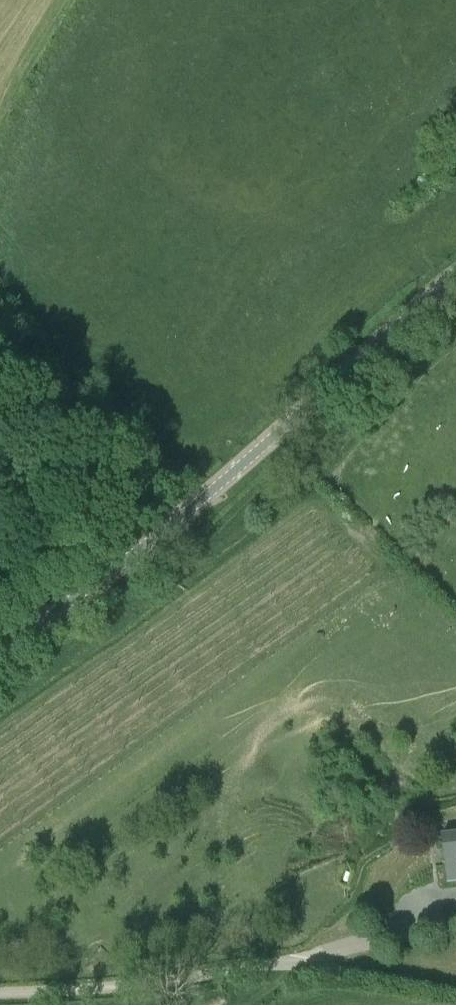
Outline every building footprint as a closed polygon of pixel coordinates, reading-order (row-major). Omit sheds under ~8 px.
[(441,835),(448,882),(455,881),(455,833),(441,835)]
